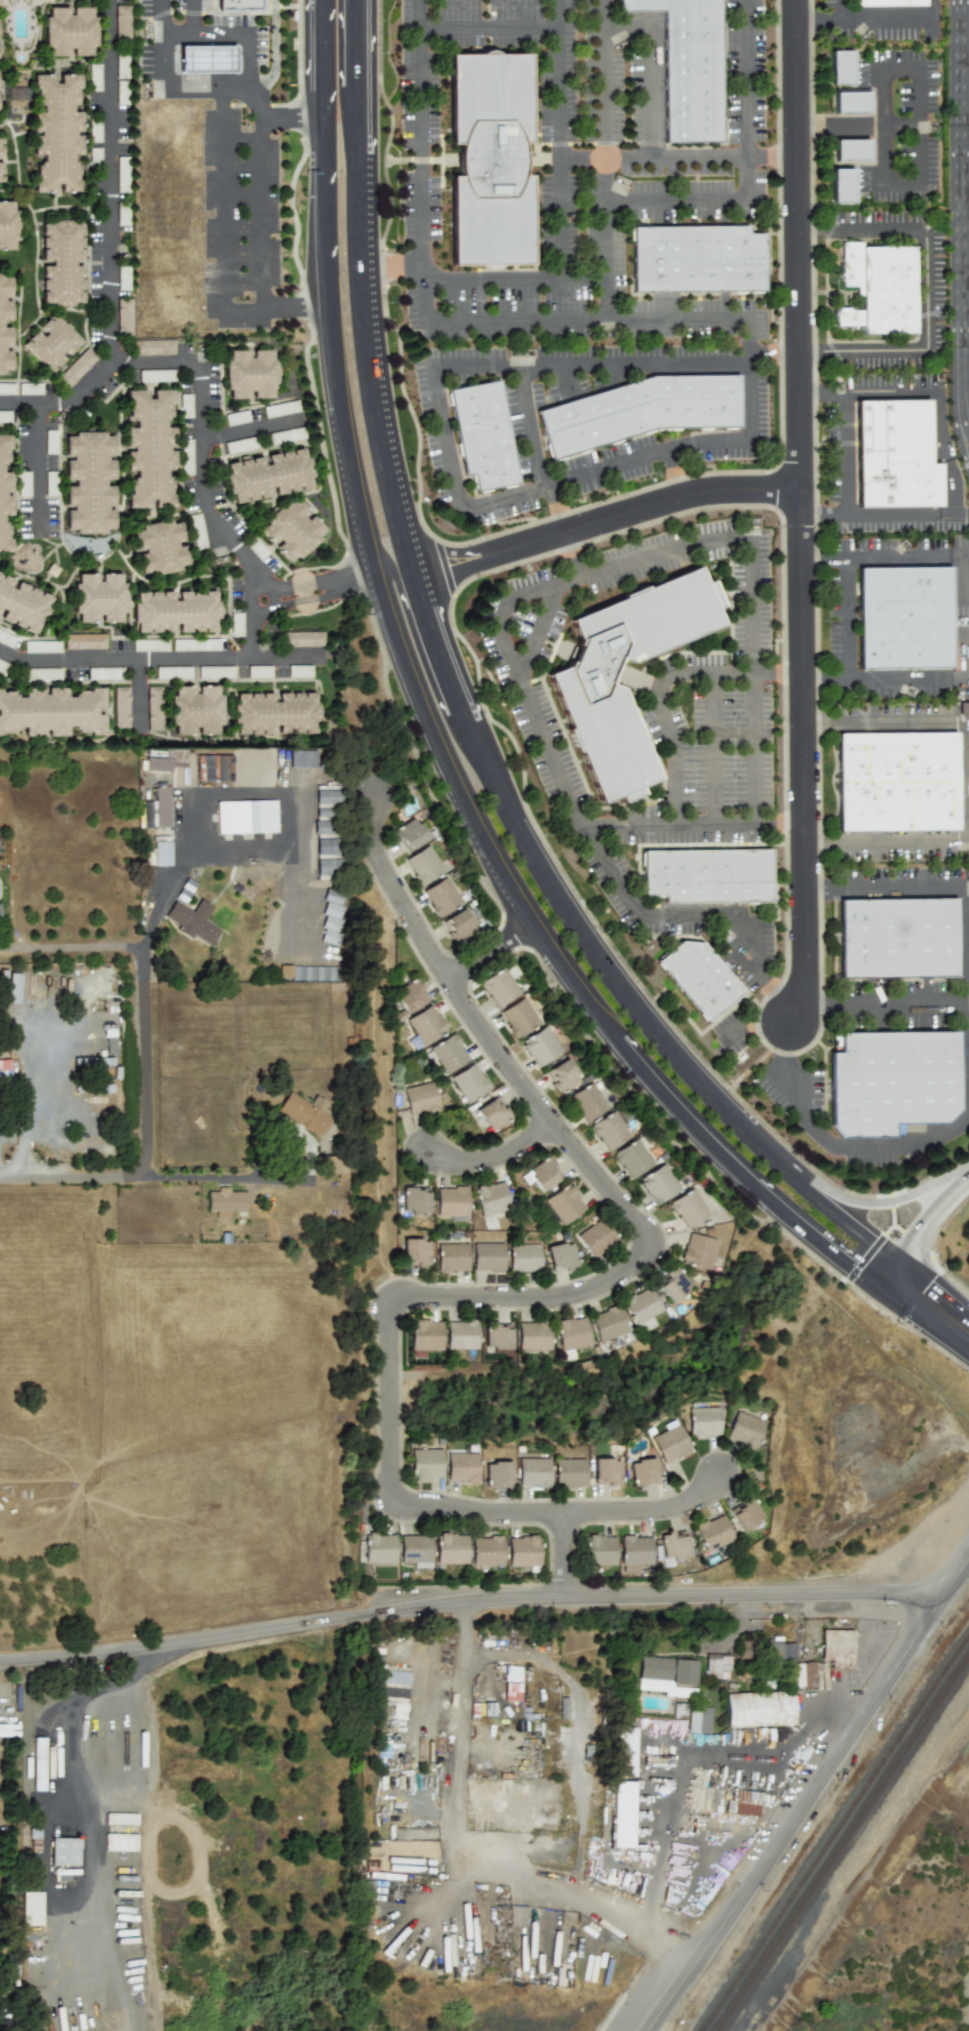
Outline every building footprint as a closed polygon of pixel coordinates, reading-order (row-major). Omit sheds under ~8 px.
[(220,13),(220,0),(263,0),(263,13),(220,13)] [(620,10),(620,0),(721,0),(723,141),(666,142),(665,10),(620,10)] [(131,5),(115,5),(115,43),(131,43),(131,5)] [(50,56),(50,8),(103,7),(103,56),(50,56)] [(181,47),(239,47),(239,75),(182,75),(181,47)] [(834,51),(855,51),(854,85),(834,85),(834,51)] [(128,103),(128,54),(116,54),(116,103),(128,103)] [(447,268),(446,54),(526,54),(528,267),(447,268)] [(89,91),(100,91),(100,64),(89,64),(89,91)] [(37,195),(37,76),(87,75),(87,195),(37,195)] [(27,88),(10,88),(10,100),(27,101),(27,88)] [(838,93),(872,93),(872,114),(838,113),(838,93)] [(89,141),(101,141),(101,118),(89,118),(89,141)] [(8,183),(0,183),(0,138),(8,138),(8,183)] [(838,140),(873,140),(872,165),(838,165),(838,140)] [(101,165),(101,147),(90,147),(90,165),(101,165)] [(129,156),(117,156),(117,192),(129,192),(129,156)] [(835,170),(859,170),(858,205),(835,204),(835,170)] [(130,201),(117,201),(117,225),(130,225),(130,201)] [(23,252),(0,252),(0,203),(23,203),(23,252)] [(48,305),(48,222),(88,222),(89,306),(48,305)] [(634,229),(750,228),(750,236),(765,236),(766,292),(635,295),(634,229)] [(864,244),(865,249),(917,249),(918,335),(866,336),(866,329),(839,329),(839,309),(865,310),(865,302),(859,301),(859,289),(845,289),(845,244),(864,244)] [(117,289),(130,289),(130,265),(117,265),(117,289)] [(17,378),(0,378),(0,275),(17,275),(17,378)] [(133,297),(117,297),(117,337),(133,337),(133,297)] [(27,347),(58,315),(88,344),(57,375),(52,371),(27,347)] [(133,354),(175,354),(175,339),(133,339),(133,354)] [(225,402),(224,353),(275,352),(276,401),(225,402)] [(175,370),(139,370),(139,380),(175,380),(175,370)] [(737,430),(657,430),(549,464),(533,412),(648,377),(737,377),(737,430)] [(42,382),(19,382),(19,393),(42,393),(42,382)] [(14,393),(14,383),(0,383),(0,393),(14,393)] [(500,383),(520,486),(477,494),(474,480),(466,481),(450,392),(500,383)] [(134,512),(132,393),(178,393),(182,511),(134,512)] [(191,417),(192,394),(180,394),(180,417),(191,417)] [(265,406),(267,416),(300,410),(298,400),(265,406)] [(933,459),(943,463),(943,510),(851,511),(851,401),(933,401),(933,459)] [(0,410),(0,421),(12,421),(12,410),(0,410)] [(227,426),(250,422),(247,410),(225,414),(227,426)] [(269,434),(272,444),(305,436),(303,426),(269,434)] [(71,537),(72,436),(120,435),(120,538),(71,537)] [(16,557),(0,557),(0,437),(17,437),(16,557)] [(226,452),(257,449),(255,438),(225,441),(226,452)] [(192,439),(180,439),(181,474),(192,474),(192,439)] [(315,489),(230,508),(223,468),(307,450),(315,489)] [(290,569),(256,530),(293,498),(327,536),(290,569)] [(148,582),(139,532),(186,521),(196,572),(148,582)] [(699,569),(725,627),(628,666),(614,661),(605,684),(623,690),(662,779),(599,807),(549,682),(565,677),(578,647),(567,623),(699,568),(699,569)] [(854,569),(854,672),(956,672),(956,569),(854,569)] [(41,639),(0,620),(0,574),(57,601),(41,639)] [(79,626),(80,578),(130,578),(130,627),(79,626)] [(221,635),(139,635),(139,596),(222,596),(221,635)] [(231,636),(243,636),(243,611),(231,611),(231,636)] [(12,647),(17,637),(0,630),(0,642),(12,647)] [(324,646),(324,630),(282,630),(282,646),(324,646)] [(65,648),(106,648),(106,633),(65,633),(65,648)] [(172,638),(172,651),(220,651),(220,638),(172,638)] [(61,652),(61,640),(25,640),(25,652),(61,652)] [(7,676),(11,665),(0,660),(0,673),(7,676)] [(289,664),(289,676),(311,676),(311,664),(289,664)] [(234,665),(199,665),(199,679),(234,679),(234,665)] [(248,677),(272,677),(272,665),(248,665),(248,677)] [(155,666),(155,679),(191,679),(191,666),(155,666)] [(122,679),(122,667),(88,667),(88,679),(122,679)] [(60,668),(26,668),(26,679),(60,679),(60,668)] [(147,732),(162,732),(162,685),(147,685),(147,732)] [(130,686),(114,686),(114,728),(130,728),(130,686)] [(169,739),(169,692),(221,691),(220,739),(169,739)] [(111,741),(0,741),(0,694),(110,693),(111,741)] [(318,738),(232,738),(232,698),(318,698),(318,738)] [(834,734),(959,734),(959,832),(834,832),(834,734)] [(185,767),(186,751),(147,750),(147,757),(172,757),(171,766),(185,767)] [(227,782),(227,755),(198,755),(198,781),(227,782)] [(175,765),(186,766),(186,758),(146,756),(145,771),(174,773),(175,765)] [(169,786),(155,786),(155,827),(169,827),(169,786)] [(314,837),(336,838),(338,787),(317,786),(314,837)] [(276,800),(216,801),(217,833),(277,832),(276,800)] [(428,838),(414,816),(392,830),(405,852),(428,838)] [(316,839),(317,880),(339,879),(338,838),(316,839)] [(171,840),(154,840),(154,865),(171,865),(171,840)] [(404,859),(419,885),(444,871),(429,844),(404,859)] [(645,852),(771,851),(772,904),(666,905),(665,900),(645,901),(645,854),(645,852)] [(437,916),(461,903),(447,876),(422,890),(437,916)] [(196,883),(187,877),(175,897),(184,902),(196,883)] [(221,927),(207,918),(213,907),(199,899),(191,912),(174,901),(163,919),(209,947),(221,927)] [(345,907),(327,902),(319,928),(323,929),(320,941),(334,945),(345,907)] [(844,906),(962,907),(961,983),(844,982),(844,906)] [(442,922),(456,942),(476,927),(462,907),(442,922)] [(702,941),(678,941),(652,962),(705,1026),(743,992),(702,941)] [(279,979),(336,981),(337,967),(279,966),(279,979)] [(520,993),(504,966),(479,981),(494,1007),(520,993)] [(8,1003),(19,1003),(20,973),(9,973),(8,1003)] [(429,999),(415,977),(392,991),(406,1013),(429,999)] [(500,1011),(517,1037),(539,1023),(523,997),(500,1011)] [(407,1018),(414,1029),(406,1033),(416,1049),(448,1030),(432,1003),(407,1018)] [(562,1050),(545,1025),(520,1042),(537,1067),(562,1050)] [(469,1059),(454,1032),(427,1048),(441,1074),(469,1059)] [(835,1139),(825,1127),(825,1054),(834,1054),(834,1033),(952,1033),(952,1109),(943,1124),(894,1124),(894,1139),(835,1139)] [(559,1092),(580,1079),(566,1058),(545,1071),(559,1092)] [(0,1060),(0,1076),(11,1076),(10,1060),(0,1060)] [(491,1087),(474,1062),(450,1078),(467,1103),(491,1087)] [(439,1108),(433,1081),(403,1088),(409,1115),(439,1108)] [(586,1122),(609,1104),(591,1081),(568,1097),(586,1122)] [(320,1139),(332,1119),(323,1114),(330,1104),(313,1093),(308,1101),(289,1089),(275,1110),(320,1139)] [(474,1108),(486,1131),(510,1119),(498,1096),(474,1108)] [(590,1124),(606,1151),(632,1134),(616,1108),(590,1124)] [(631,1180),(657,1160),(638,1136),(612,1155),(631,1180)] [(522,1174),(531,1187),(537,1183),(542,1190),(561,1177),(547,1156),(522,1174)] [(656,1206),(681,1188),(663,1163),(638,1181),(656,1206)] [(482,1217),(511,1209),(503,1179),(474,1187),(482,1217)] [(542,1202),(559,1227),(587,1207),(569,1182),(542,1202)] [(467,1185),(437,1185),(437,1220),(467,1220),(467,1185)] [(429,1186),(402,1186),(402,1212),(429,1212),(429,1186)] [(208,1210),(246,1211),(246,1192),(229,1192),(229,1188),(217,1187),(217,1192),(208,1191),(208,1210)] [(709,1212),(693,1187),(668,1203),(685,1229),(709,1212)] [(594,1259),(619,1241),(602,1216),(576,1234),(594,1259)] [(716,1239),(687,1232),(680,1262),(709,1269),(716,1239)] [(429,1238),(402,1238),(402,1266),(429,1266),(429,1238)] [(572,1240),(546,1246),(552,1273),(578,1267),(572,1240)] [(505,1242),(473,1242),(473,1272),(505,1272),(505,1242)] [(437,1271),(468,1271),(468,1243),(437,1243),(437,1271)] [(509,1244),(509,1272),(541,1272),(541,1244),(509,1244)] [(692,1286),(674,1265),(655,1282),(673,1303),(692,1286)] [(658,1323),(653,1313),(662,1308),(650,1284),(621,1299),(638,1333),(658,1323)] [(589,1313),(598,1342),(628,1333),(620,1304),(589,1313)] [(571,1348),(591,1345),(586,1314),(555,1320),(562,1361),(573,1359),(571,1348)] [(446,1349),(478,1349),(478,1319),(446,1319),(446,1349)] [(410,1320),(410,1353),(441,1353),(441,1320),(410,1320)] [(518,1349),(550,1349),(550,1320),(518,1320),(518,1349)] [(511,1348),(511,1323),(484,1323),(484,1348),(511,1348)] [(720,1435),(720,1407),(690,1407),(690,1435),(720,1435)] [(756,1450),(765,1420),(736,1410),(726,1440),(756,1450)] [(663,1463),(692,1451),(679,1420),(650,1432),(663,1463)] [(442,1448),(411,1448),(411,1479),(442,1479),(442,1448)] [(479,1452),(446,1452),(446,1482),(479,1482),(479,1452)] [(519,1487),(550,1487),(550,1457),(519,1457),(519,1487)] [(586,1457),(555,1457),(555,1486),(586,1486),(586,1457)] [(620,1484),(620,1457),(594,1457),(594,1484),(620,1484)] [(630,1459),(632,1485),(657,1482),(655,1457),(630,1459)] [(512,1487),(512,1461),(486,1461),(486,1487),(512,1487)] [(728,1509),(742,1532),(765,1518),(750,1495),(728,1509)] [(693,1523),(704,1552),(734,1540),(724,1512),(693,1523)] [(685,1529),(660,1533),(665,1561),(690,1557),(685,1529)] [(395,1563),(395,1532),(363,1532),(363,1563),(395,1563)] [(435,1563),(468,1563),(468,1532),(435,1532),(435,1563)] [(399,1534),(399,1566),(432,1566),(432,1534),(399,1534)] [(616,1564),(616,1534),(586,1534),(586,1564),(616,1564)] [(641,1572),(641,1562),(652,1562),(652,1534),(620,1534),(620,1572),(641,1572)] [(540,1535),(508,1535),(508,1566),(540,1566),(540,1535)] [(471,1564),(503,1564),(503,1536),(471,1536),(471,1564)] [(853,1630),(821,1630),(822,1660),(831,1660),(831,1669),(854,1669),(853,1630)] [(795,1643),(782,1643),(782,1637),(767,1638),(767,1662),(796,1661),(795,1643)] [(730,1655),(707,1654),(706,1678),(730,1678),(730,1655)] [(639,1690),(665,1691),(665,1696),(696,1697),(696,1687),(697,1659),(640,1657),(639,1690)] [(815,1662),(794,1663),(795,1688),(815,1687),(815,1662)] [(520,1700),(521,1666),(504,1666),(504,1700),(520,1700)] [(409,1685),(409,1671),(378,1671),(378,1684),(409,1685)] [(793,1694),(795,1727),(728,1730),(727,1696),(793,1694)] [(711,1733),(711,1707),(690,1706),(689,1733),(711,1733)] [(636,1728),(617,1727),(616,1777),(634,1777),(636,1728)] [(45,1790),(45,1737),(34,1737),(33,1790),(45,1790)] [(634,1781),(614,1781),(612,1847),(632,1847),(634,1781)] [(760,1816),(761,1791),(735,1790),(734,1815),(760,1816)] [(105,1824),(136,1825),(137,1814),(106,1813),(105,1824)] [(137,1834),(105,1834),(105,1851),(136,1851),(137,1834)] [(50,1864),(77,1865),(78,1838),(51,1837),(50,1864)] [(41,1925),(41,1892),(22,1892),(22,1925),(41,1925)]
